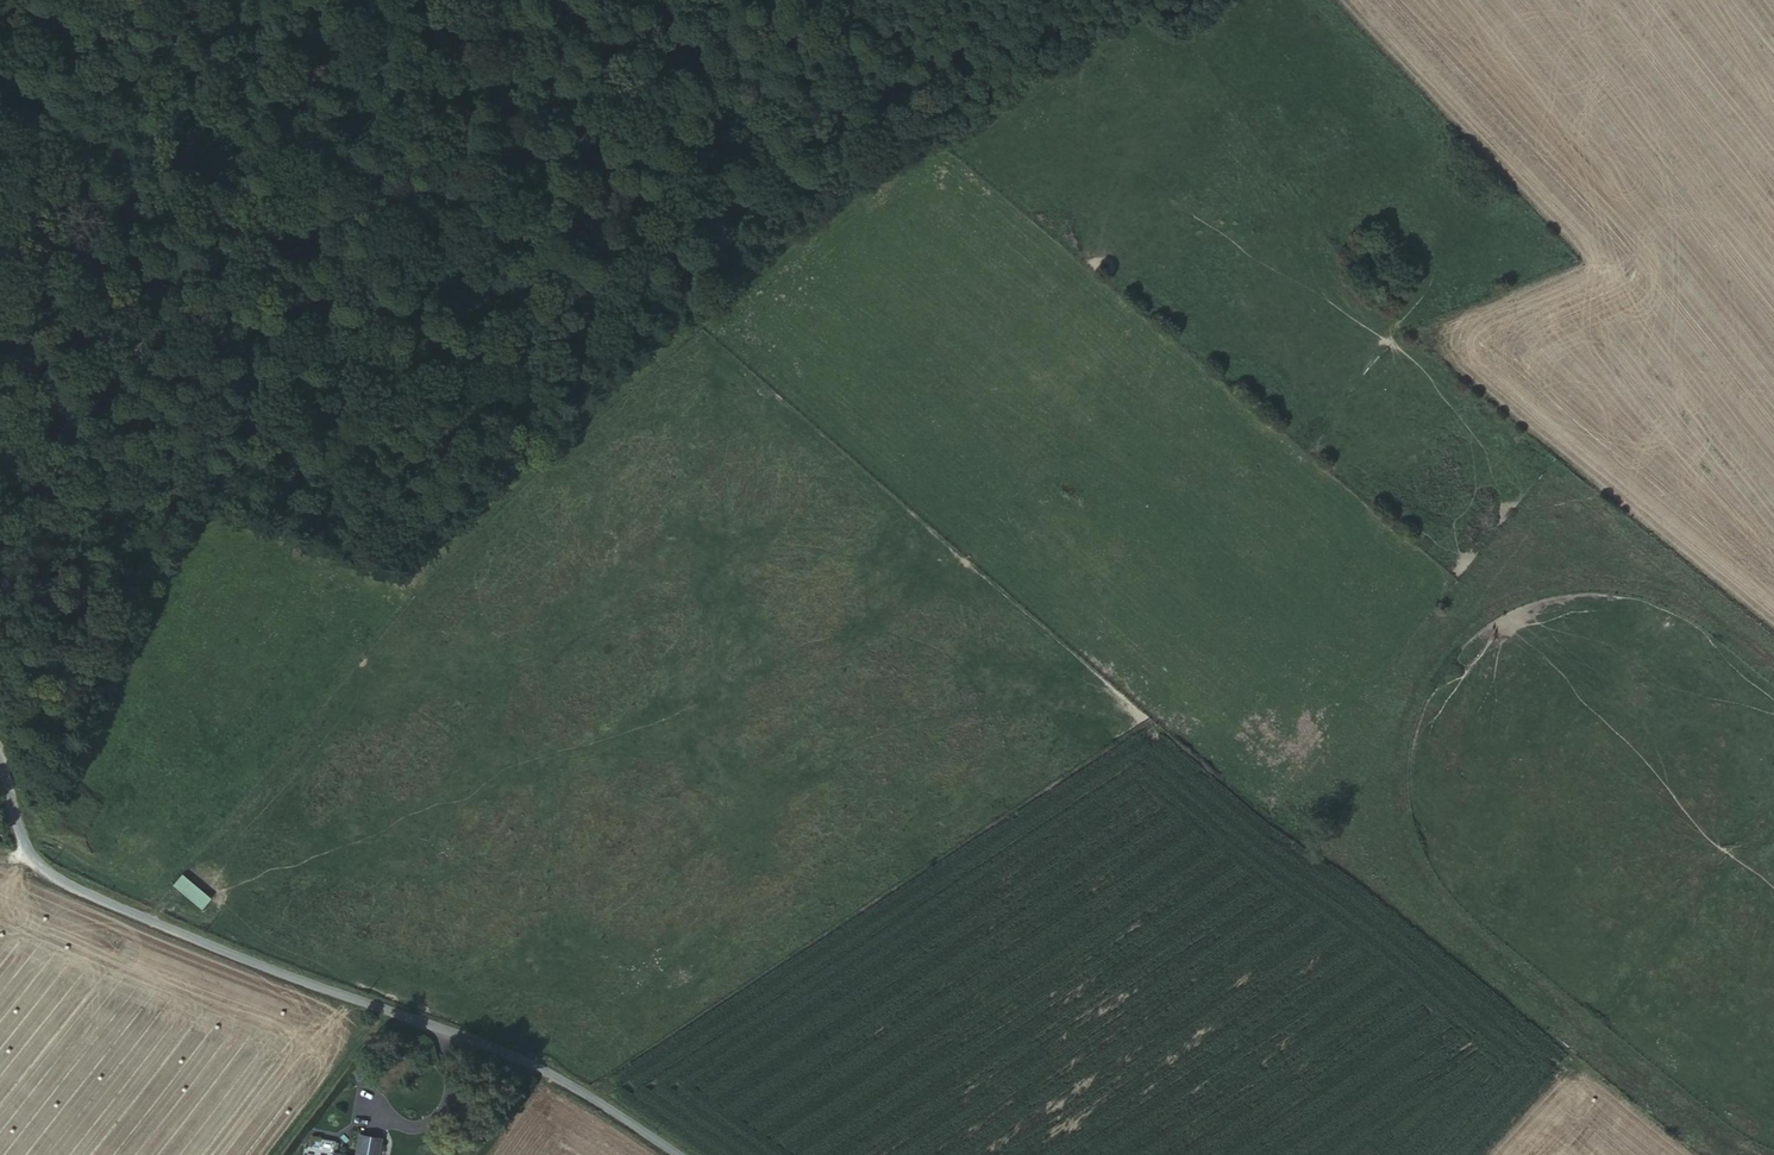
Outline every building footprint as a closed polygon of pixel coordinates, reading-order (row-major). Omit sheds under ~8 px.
[(172,886),(201,910),(210,899),(181,875),(172,886)] [(380,1143),(358,1139),(355,1154),(377,1154),(380,1143)]
